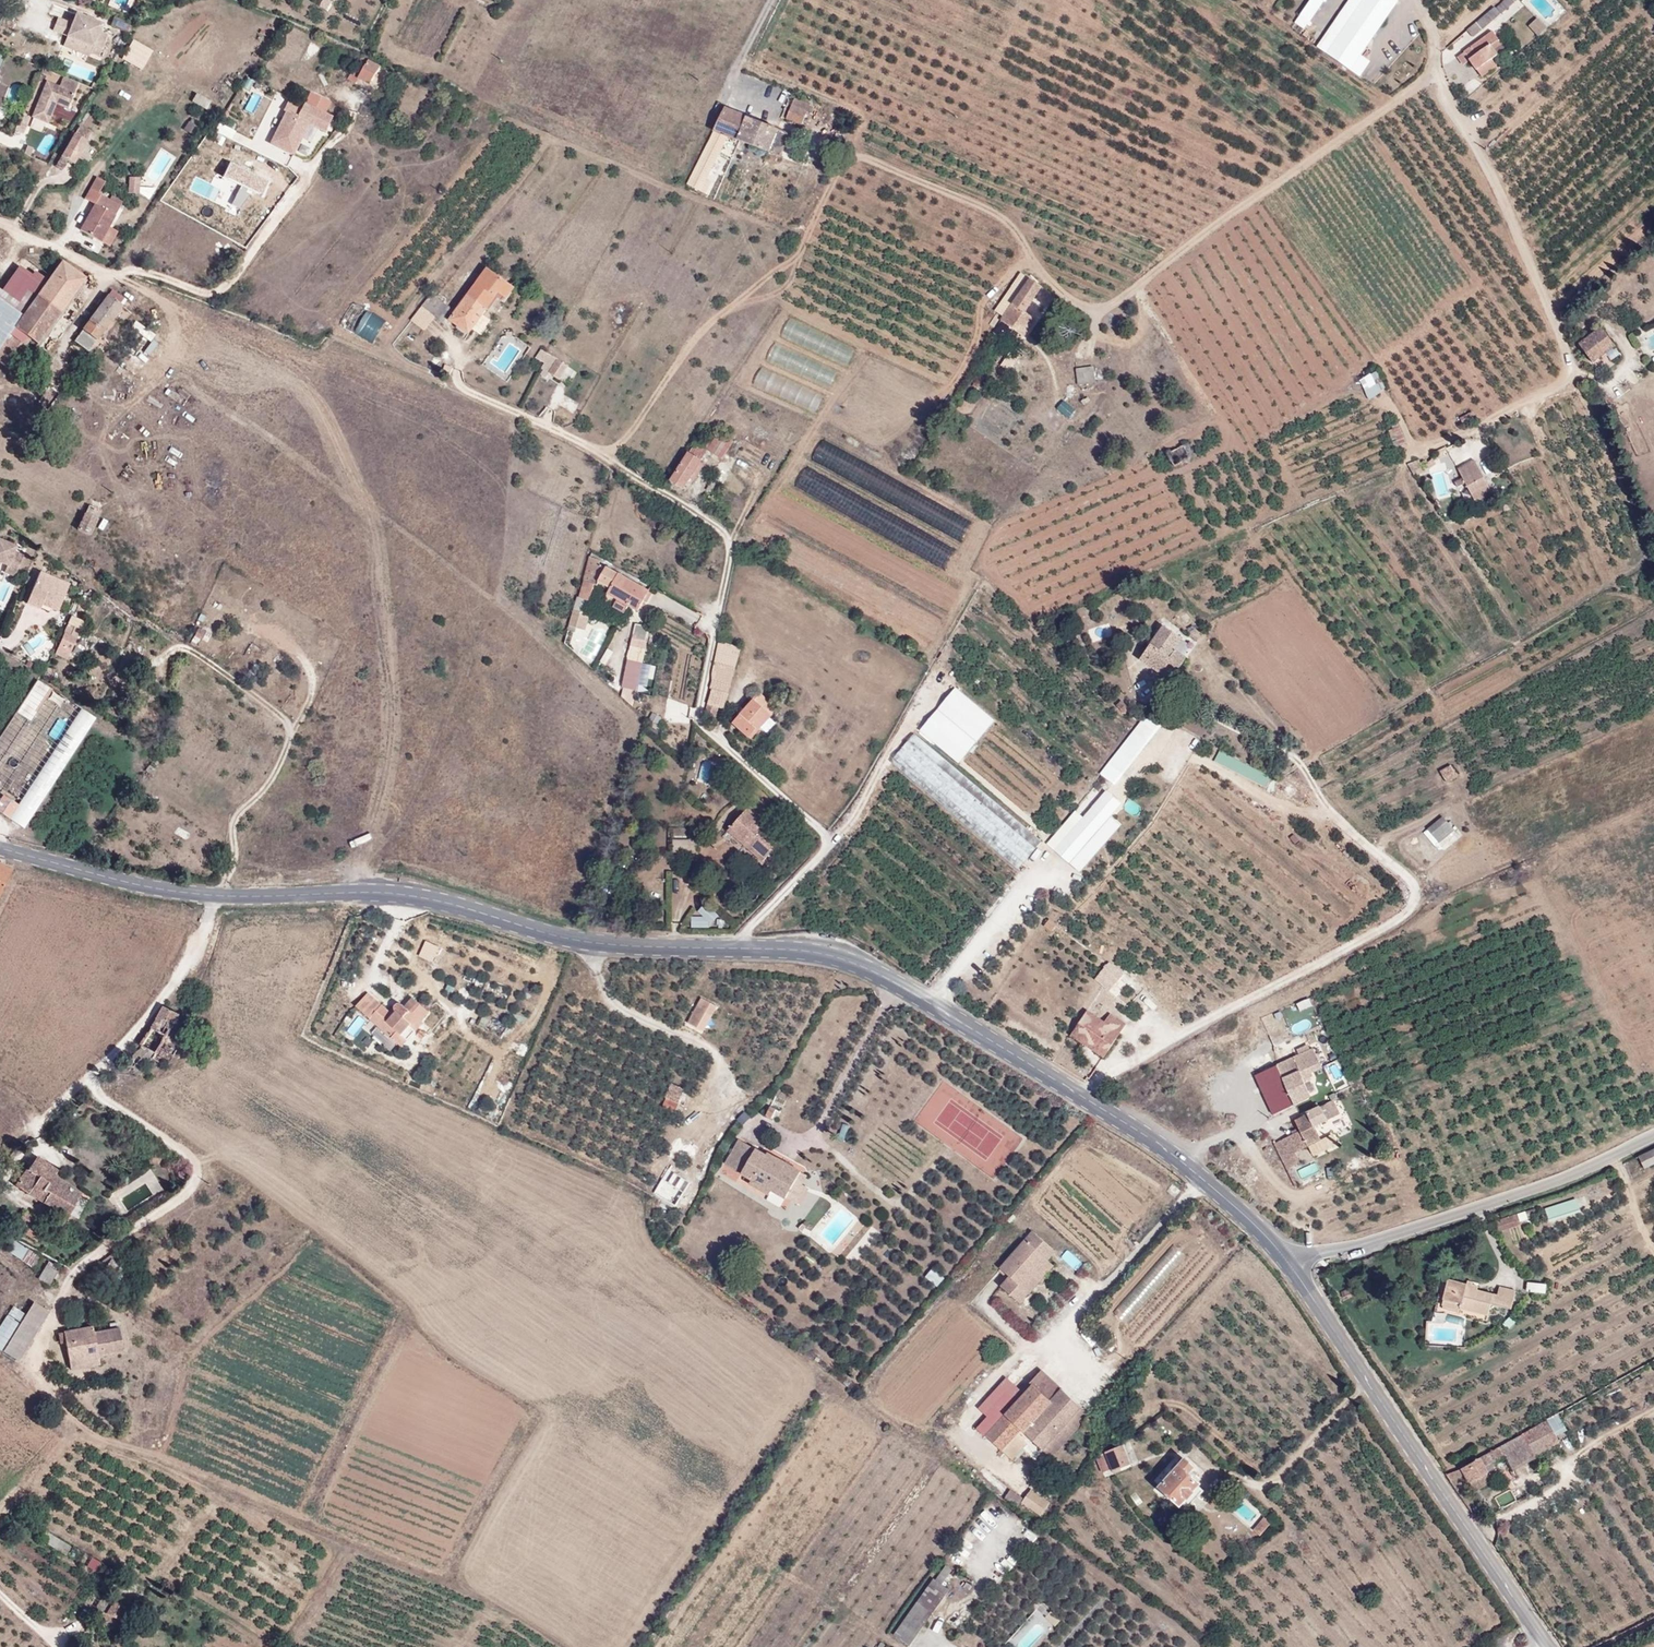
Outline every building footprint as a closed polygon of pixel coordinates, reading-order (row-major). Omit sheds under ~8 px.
[(1327,0),(1311,0),(1297,22),(1308,29),(1327,0)] [(1366,0),(1352,0),(1320,47),(1330,53),(1366,0)] [(1397,0),(1366,0),(1330,53),(1353,69),(1362,55),(1399,1),(1397,0)] [(1496,8),(1501,14),(1517,0),(1505,0),(1496,8)] [(1501,14),(1496,8),(1495,7),(1467,30),(1473,38),(1501,14)] [(102,24),(77,13),(73,24),(67,37),(92,47),(90,53),(98,57),(107,36),(99,32),(102,24)] [(73,24),(59,18),(53,31),(67,37),(73,24)] [(129,34),(135,26),(115,18),(112,27),(129,34)] [(1540,36),(1548,29),(1538,19),(1530,26),(1540,36)] [(1490,45),(1498,39),(1492,32),(1458,57),(1464,65),(1470,60),(1481,77),(1494,67),(1490,61),(1492,59),(1498,55),(1494,50),(1490,45)] [(67,37),(63,46),(88,56),(90,53),(92,47),(67,37)] [(124,58),(143,70),(155,50),(135,39),(124,58)] [(1502,45),(1498,39),(1490,45),(1494,50),(1502,45)] [(368,59),(363,55),(348,79),(356,85),(359,78),(370,84),(380,67),(371,62),(368,59)] [(1353,69),(1362,75),(1371,61),(1362,55),(1353,69)] [(79,83),(65,77),(61,87),(48,82),(34,117),(49,123),(57,103),(68,108),(79,83)] [(9,87),(0,83),(0,108),(9,87)] [(316,109),(322,97),(311,92),(305,104),(316,109)] [(192,101),(207,109),(211,102),(196,94),(192,101)] [(793,102),(808,108),(810,105),(805,102),(806,100),(796,95),(793,102)] [(330,101),(322,97),(316,109),(305,104),(304,103),(302,107),(288,101),(283,111),(286,112),(290,114),(288,119),(284,117),(271,143),(286,151),(289,145),(296,148),(309,123),(326,131),(333,117),(324,113),(330,101)] [(802,124),(808,108),(793,102),(786,118),(802,124)] [(787,134),(725,109),(688,185),(704,193),(708,184),(704,182),(727,136),(778,156),(787,134)] [(29,116),(21,113),(14,129),(22,132),(29,116)] [(189,123),(199,130),(201,126),(192,120),(189,123)] [(194,136),(199,130),(189,123),(185,130),(194,136)] [(91,132),(79,125),(56,166),(61,170),(67,160),(73,164),(91,132)] [(294,154),(296,148),(289,145),(286,151),(294,154)] [(225,160),(219,174),(258,193),(265,179),(225,160)] [(120,206),(109,200),(98,194),(105,182),(96,177),(84,198),(95,204),(80,229),(100,241),(102,238),(108,227),(120,206)] [(139,193),(139,184),(130,184),(129,193),(139,193)] [(111,195),(109,200),(120,206),(122,202),(111,195)] [(108,227),(102,238),(109,242),(116,230),(108,227)] [(13,356),(0,347),(37,296),(59,313),(83,278),(61,263),(40,293),(16,277),(0,300),(0,362),(5,366),(13,356)] [(469,295),(486,309),(498,292),(507,298),(514,287),(488,269),(469,295)] [(993,313),(1002,319),(1026,285),(1017,279),(993,313)] [(1002,319),(1001,320),(1023,336),(1035,319),(1032,316),(1024,312),(1041,287),(1030,279),(1026,285),(1002,319)] [(1032,316),(1048,291),(1041,287),(1024,312),(1032,316)] [(125,300),(112,291),(83,329),(74,341),(89,351),(125,300)] [(432,293),(422,306),(435,317),(445,304),(432,293)] [(469,333),(486,309),(469,295),(450,320),(469,333)] [(0,347),(13,356),(26,337),(36,344),(59,313),(37,296),(0,347)] [(356,334),(375,343),(387,318),(368,309),(356,334)] [(1581,336),(1575,339),(1593,362),(1614,346),(1601,328),(1584,341),(1581,336)] [(551,355),(541,369),(565,384),(575,370),(551,355)] [(1078,367),(1079,383),(1097,382),(1096,366),(1078,367)] [(1377,371),(1371,374),(1378,391),(1385,388),(1377,371)] [(775,380),(771,387),(778,391),(782,384),(775,380)] [(778,391),(771,387),(769,392),(775,395),(778,391)] [(1088,397),(1081,401),(1084,405),(1090,401),(1088,397)] [(1399,426),(1393,429),(1399,445),(1406,443),(1399,426)] [(733,441),(719,432),(707,450),(721,459),(733,441)] [(683,488),(690,477),(700,462),(707,450),(695,443),(671,481),(683,488)] [(1470,492),(1472,491),(1475,490),(1477,492),(1480,499),(1492,493),(1474,459),(1458,468),(1462,478),(1458,481),(1460,485),(1465,482),(1470,492)] [(700,462),(690,477),(694,480),(703,464),(700,462)] [(711,482),(707,490),(714,495),(719,487),(711,482)] [(89,504),(77,529),(90,535),(102,511),(89,504)] [(19,570),(25,556),(15,552),(17,546),(0,539),(0,567),(1,563),(8,566),(19,570)] [(649,591),(608,568),(605,573),(596,568),(599,563),(600,561),(589,556),(579,597),(577,597),(574,611),(581,613),(585,599),(589,601),(594,584),(597,585),(599,581),(611,588),(604,602),(625,613),(629,606),(638,611),(649,591)] [(605,573),(608,568),(599,563),(596,568),(605,573)] [(16,577),(19,570),(8,566),(5,572),(16,577)] [(43,601),(42,605),(58,612),(69,585),(40,573),(30,596),(43,601)] [(40,609),(42,605),(43,601),(30,596),(27,603),(40,609)] [(197,609),(190,606),(188,613),(193,616),(197,609)] [(574,611),(569,625),(576,627),(585,630),(588,614),(581,613),(574,611)] [(648,627),(636,624),(630,651),(642,654),(648,627)] [(79,629),(74,626),(72,629),(68,627),(56,653),(67,657),(79,629)] [(1164,670),(1162,672),(1171,677),(1185,657),(1174,649),(1182,638),(1164,626),(1143,655),(1164,670)] [(207,632),(199,629),(195,636),(203,640),(207,632)] [(568,630),(565,643),(570,648),(574,633),(568,630)] [(719,704),(718,707),(724,709),(741,648),(719,642),(712,675),(712,680),(710,688),(712,689),(709,701),(719,704)] [(1162,673),(1162,672),(1164,670),(1143,655),(1140,658),(1162,673)] [(37,680),(0,736),(0,812),(24,828),(95,718),(37,680)] [(955,688),(920,731),(958,763),(994,720),(955,688)] [(760,707),(766,701),(767,700),(760,694),(745,711),(740,706),(736,710),(741,715),(733,723),(751,738),(771,716),(760,707)] [(716,718),(718,707),(719,704),(709,701),(704,715),(716,718)] [(776,711),(766,701),(760,707),(771,716),(776,711)] [(1122,701),(1117,706),(1124,714),(1130,709),(1122,701)] [(914,734),(891,762),(1018,869),(1041,842),(914,734)] [(1221,750),(1216,761),(1268,787),(1273,776),(1221,750)] [(1440,771),(1446,781),(1457,775),(1452,765),(1440,771)] [(1106,778),(1113,786),(1123,778),(1116,769),(1106,778)] [(1123,778),(1113,786),(1118,792),(1127,784),(1123,778)] [(1085,816),(1077,810),(1048,843),(1082,872),(1123,825),(1113,815),(1123,804),(1108,790),(1085,816)] [(747,809),(730,828),(749,844),(746,847),(763,861),(780,843),(761,826),(763,823),(747,809)] [(1428,829),(1439,842),(1454,829),(1443,816),(1428,829)] [(698,827),(687,827),(687,833),(690,833),(689,841),(673,840),(671,852),(697,852),(698,827)] [(749,844),(730,828),(728,831),(746,847),(749,844)] [(11,870),(0,865),(0,892),(11,870)] [(701,903),(701,916),(693,916),(693,927),(717,926),(716,903),(701,903)] [(1051,930),(1056,924),(1050,919),(1045,925),(1051,930)] [(432,962),(439,947),(426,942),(420,957),(432,962)] [(211,960),(201,955),(195,966),(205,971),(211,960)] [(1097,979),(1105,986),(1114,974),(1119,978),(1122,973),(1111,963),(1097,979)] [(1114,974),(1105,986),(1109,990),(1119,978),(1114,974)] [(422,1021),(429,1013),(413,997),(404,1006),(401,1003),(398,1004),(395,1006),(395,1009),(396,1012),(393,1015),(368,993),(356,1006),(402,1047),(424,1023),(422,1021)] [(698,1028),(711,1003),(702,998),(687,1023),(698,1028)] [(166,1007),(143,1046),(144,1047),(154,1056),(165,1062),(174,1048),(164,1042),(180,1015),(166,1007)] [(1087,1037),(1108,1051),(1126,1024),(1110,1014),(1105,1022),(1087,1010),(1071,1035),(1083,1043),(1087,1037)] [(1104,1057),(1108,1051),(1087,1037),(1083,1043),(1104,1057)] [(154,1056),(144,1047),(126,1063),(135,1073),(154,1056)] [(1314,1049),(1293,1059),(1302,1076),(1322,1066),(1314,1049)] [(1302,1076),(1293,1059),(1256,1075),(1273,1114),(1294,1104),(1304,1099),(1311,1096),(1302,1076)] [(678,1104),(685,1089),(672,1084),(666,1098),(678,1104)] [(1304,1099),(1294,1104),(1295,1107),(1306,1103),(1304,1099)] [(1292,1135),(1299,1148),(1320,1139),(1314,1126),(1327,1120),(1321,1106),(1307,1113),(1307,1114),(1295,1121),(1300,1130),(1292,1135)] [(1292,1152),(1299,1148),(1292,1135),(1285,1138),(1292,1152)] [(785,1199),(800,1172),(767,1154),(767,1155),(738,1139),(724,1164),(752,1179),(750,1183),(769,1194),(771,1191),(785,1199)] [(1644,1168),(1653,1163),(1653,1150),(1639,1157),(1644,1168)] [(52,1219),(62,1225),(80,1194),(53,1176),(57,1171),(37,1157),(15,1186),(57,1210),(52,1219)] [(1302,1176),(1320,1170),(1318,1164),(1300,1169),(1302,1176)] [(677,1188),(683,1178),(674,1172),(667,1183),(662,1179),(653,1192),(675,1206),(684,1191),(677,1188)] [(790,1199),(800,1203),(811,1176),(801,1172),(790,1199)] [(1547,1207),(1551,1219),(1582,1210),(1578,1198),(1547,1207)] [(38,1236),(42,1224),(25,1212),(9,1232),(31,1246),(38,1236)] [(1507,1224),(1505,1219),(1497,1222),(1500,1231),(1522,1223),(1518,1214),(1513,1216),(1514,1222),(1507,1224)] [(991,1278),(1020,1303),(1030,1292),(1023,1287),(1048,1260),(1055,1251),(1033,1231),(991,1278)] [(115,1258),(112,1254),(93,1267),(102,1273),(104,1269),(120,1280),(128,1270),(113,1260),(115,1258)] [(1054,1265),(1048,1260),(1023,1287),(1030,1292),(1054,1265)] [(49,1285),(57,1271),(50,1267),(51,1264),(48,1262),(38,1279),(49,1285)] [(1462,1304),(1462,1308),(1488,1315),(1491,1303),(1511,1308),(1515,1290),(1499,1286),(1497,1295),(1477,1290),(1478,1287),(1472,1285),(1473,1282),(1468,1281),(1467,1283),(1448,1279),(1443,1300),(1462,1304)] [(1460,1308),(1462,1308),(1462,1304),(1443,1300),(1442,1304),(1443,1304),(1442,1308),(1459,1313),(1460,1308)] [(49,1311),(33,1302),(3,1351),(18,1361),(49,1311)] [(85,1359),(98,1356),(123,1351),(119,1328),(94,1333),(93,1327),(64,1332),(65,1343),(70,1369),(86,1366),(85,1359)] [(100,1364),(98,1356),(85,1359),(86,1366),(100,1364)] [(1025,1393),(985,1435),(1012,1459),(1027,1443),(1023,1439),(1027,1435),(1043,1450),(1083,1407),(1042,1369),(1030,1382),(1033,1385),(1025,1393)] [(994,1411),(1017,1386),(1007,1377),(984,1402),(994,1411)] [(1025,1393),(1017,1386),(994,1411),(984,1402),(978,1408),(987,1416),(977,1427),(985,1435),(1025,1393)] [(1051,1457),(1088,1417),(1091,1414),(1083,1407),(1043,1450),(1051,1457)] [(1546,1420),(1521,1434),(1527,1445),(1553,1431),(1546,1420)] [(1462,1468),(1464,1472),(1470,1482),(1487,1473),(1486,1471),(1492,1468),(1493,1466),(1492,1463),(1505,1456),(1513,1470),(1535,1458),(1527,1445),(1521,1434),(1493,1450),(1462,1468)] [(1122,1445),(1096,1455),(1102,1473),(1111,1469),(1113,1472),(1130,1465),(1122,1445)] [(1182,1503),(1198,1486),(1200,1484),(1190,1475),(1195,1468),(1184,1459),(1160,1487),(1180,1505),(1182,1503)] [(1446,1475),(1449,1479),(1464,1472),(1462,1468),(1446,1475)] [(1487,1473),(1470,1482),(1475,1491),(1492,1482),(1487,1473)] [(1203,1490),(1198,1486),(1182,1503),(1188,1507),(1203,1490)] [(1018,1506),(1023,1498),(1011,1490),(1006,1497),(1018,1506)] [(1049,1503),(1032,1491),(1024,1502),(1041,1513),(1049,1503)] [(1239,1509),(1252,1525),(1263,1515),(1250,1500),(1239,1509)] [(1260,1535),(1271,1522),(1264,1516),(1253,1530),(1260,1535)] [(894,1634),(909,1646),(949,1589),(942,1585),(953,1570),(946,1564),(935,1579),(933,1578),(894,1634)] [(120,1620),(131,1601),(119,1596),(127,1583),(120,1579),(103,1607),(104,1608),(99,1617),(113,1625),(117,1619),(120,1620)] [(968,1590),(972,1585),(967,1582),(963,1587),(968,1590)] [(1056,1626),(1060,1620),(1051,1612),(1046,1617),(1056,1626)]
